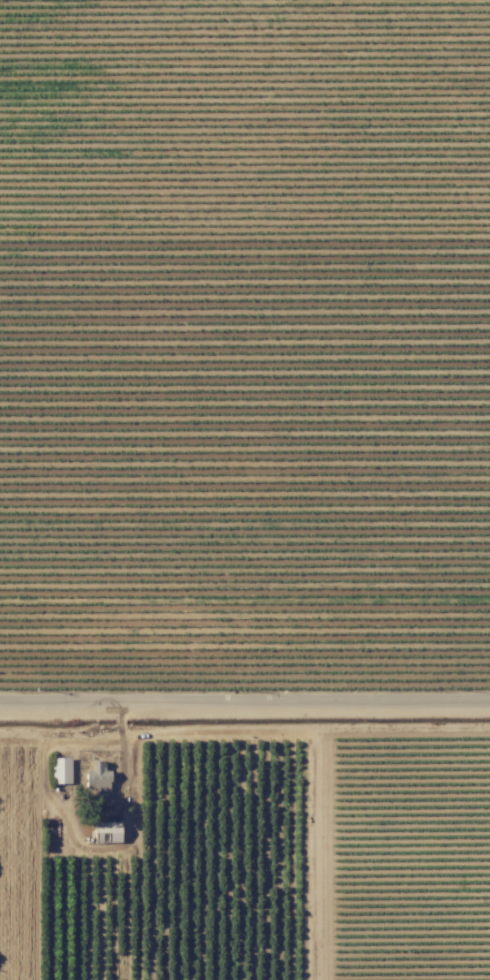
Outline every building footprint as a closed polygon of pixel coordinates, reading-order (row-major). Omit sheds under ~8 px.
[(70,783),(70,757),(52,757),(53,783),(70,783)] [(85,770),(86,787),(95,787),(96,797),(110,797),(109,769),(102,769),(102,759),(91,760),(92,770),(85,770)] [(93,822),(93,832),(96,832),(96,842),(121,841),(120,821),(93,822)]
